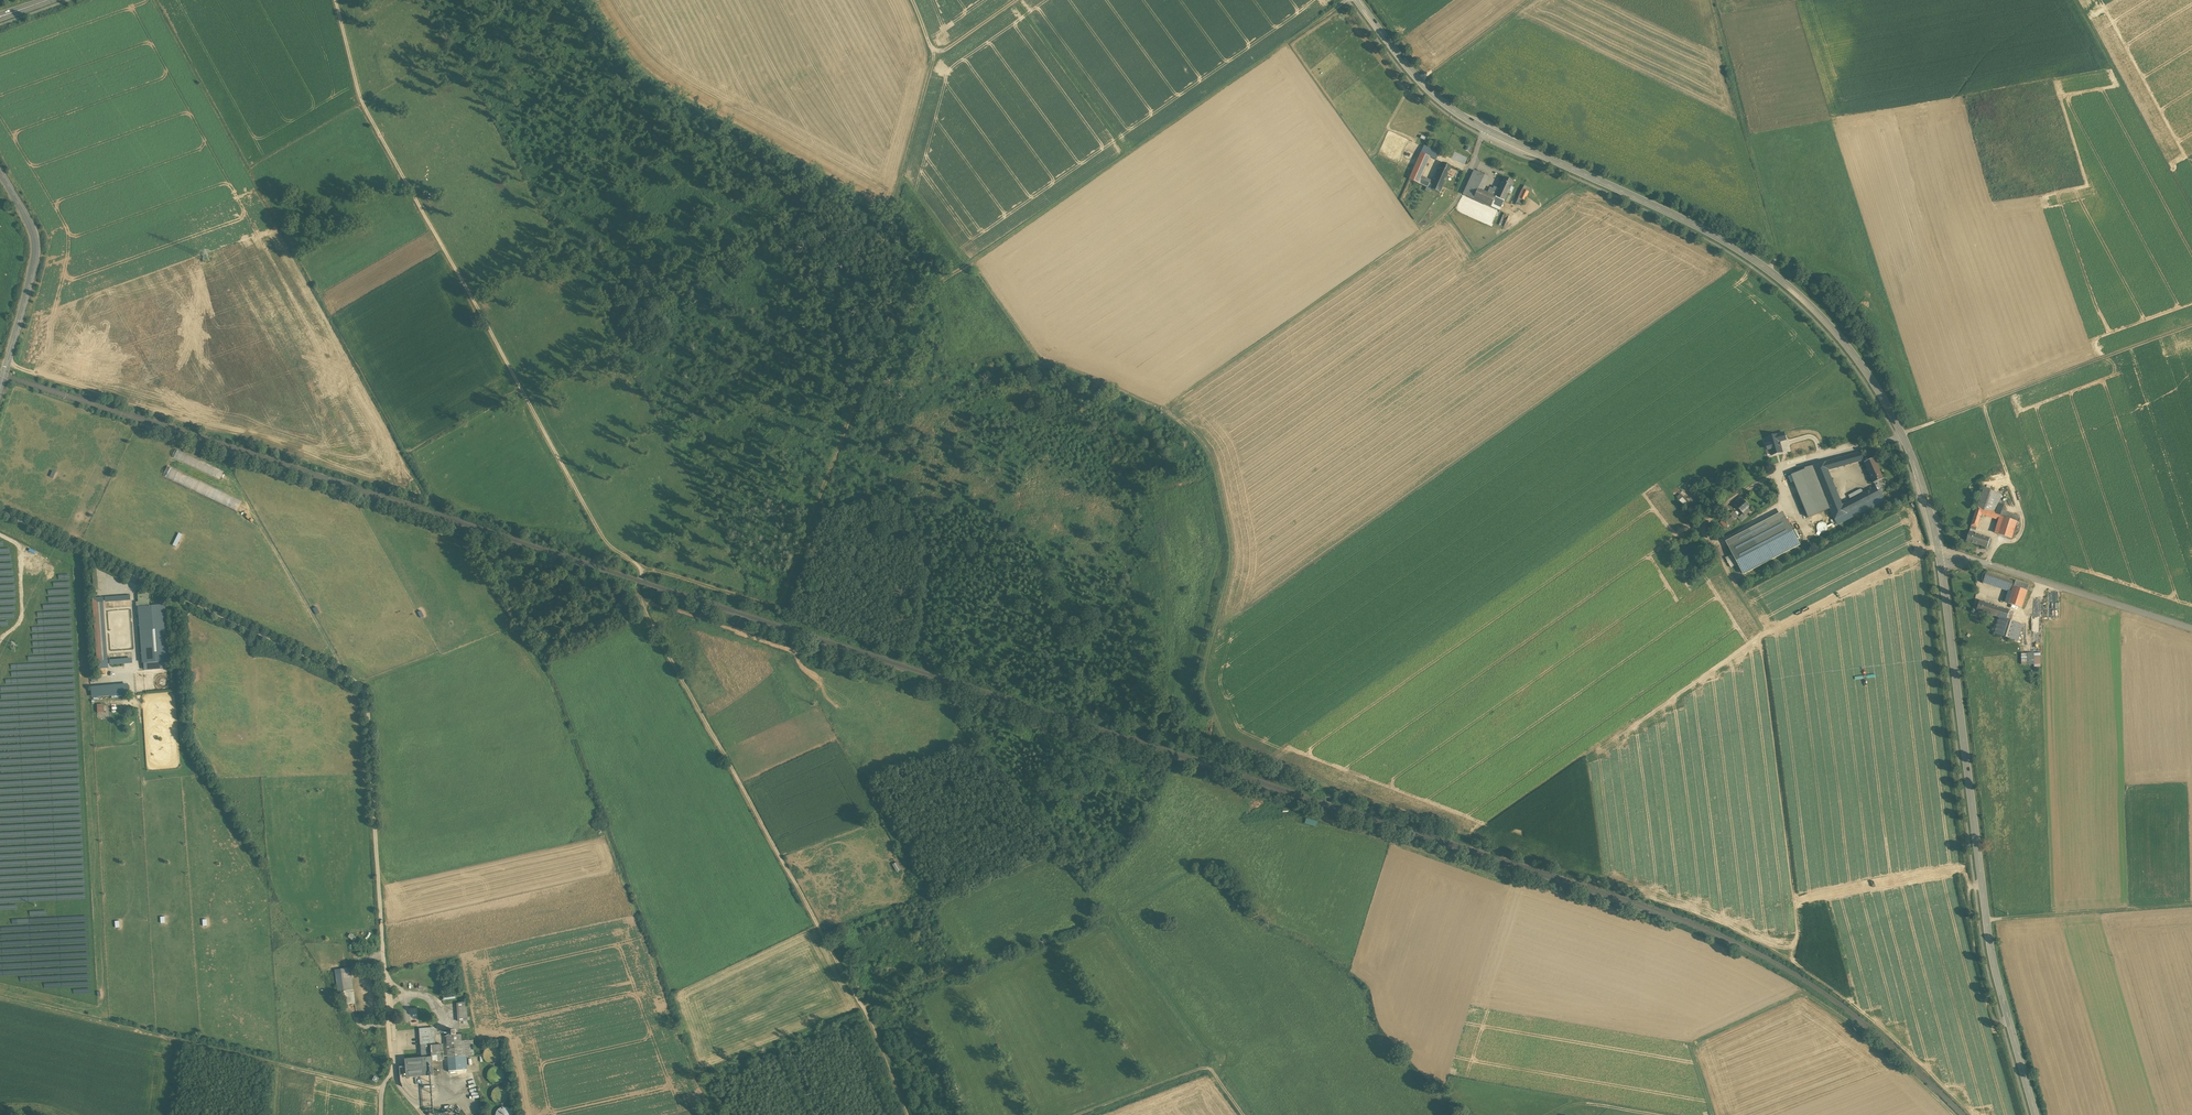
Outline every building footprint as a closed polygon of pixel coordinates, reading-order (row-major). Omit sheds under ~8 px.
[(1423,147),(1420,153),(1429,157),(1429,158),(1436,160),(1439,153),(1423,147)] [(1408,179),(1418,183),(1421,176),(1429,158),(1429,157),(1420,153),(1408,179)] [(1442,162),(1437,172),(1447,176),(1452,166),(1442,162)] [(1488,177),(1474,171),(1468,184),(1478,189),(1482,191),(1488,177)] [(1447,176),(1437,172),(1433,181),(1430,188),(1440,193),(1447,176)] [(1430,188),(1433,181),(1421,176),(1418,183),(1430,188)] [(1513,182),(1504,177),(1500,185),(1509,190),(1510,190),(1513,182)] [(1468,184),(1463,194),(1473,199),(1478,189),(1468,184)] [(1482,191),(1478,189),(1473,199),(1500,211),(1509,190),(1500,185),(1498,190),(1494,188),(1493,189),(1490,188),(1487,193),(1482,191)] [(1524,186),(1516,203),(1522,206),(1530,188),(1524,186)] [(1770,449),(1772,455),(1782,452),(1779,442),(1786,440),(1784,433),(1767,438),(1769,444),(1766,445),(1768,450),(1770,449)] [(1861,452),(1841,458),(1843,466),(1863,460),(1864,459),(1861,452)] [(171,458),(168,465),(179,470),(182,463),(171,458)] [(1884,479),(1875,458),(1864,462),(1873,484),(1884,479)] [(1836,459),(1825,463),(1828,471),(1839,467),(1836,459)] [(1828,471),(1825,463),(1805,468),(1805,469),(1812,486),(1820,483),(1830,508),(1835,520),(1845,514),(1841,505),(1828,471)] [(1812,486),(1805,469),(1792,475),(1810,517),(1830,508),(1820,483),(1812,486)] [(1696,475),(1689,481),(1695,488),(1702,482),(1696,475)] [(1979,491),(1980,488),(1979,485),(1977,483),(1974,483),(1971,484),(1969,486),(1968,488),(1969,491),(1971,493),(1974,494),(1977,493),(1979,491)] [(1851,500),(1841,505),(1845,514),(1880,496),(1876,487),(1868,492),(1851,500)] [(2002,494),(1984,488),(1978,506),(1984,508),(1996,512),(1999,502),(2002,494)] [(1849,496),(1851,500),(1868,492),(1861,489),(1849,496)] [(1845,514),(1835,520),(1837,525),(1883,502),(1880,496),(1845,514)] [(1681,500),(1691,512),(1695,509),(1685,497),(1681,500)] [(1750,507),(1741,497),(1734,503),(1743,513),(1750,507)] [(1999,502),(1996,512),(2018,519),(2019,515),(2003,510),(2005,503),(1999,502)] [(1976,533),(1982,514),(1984,508),(1978,506),(1969,531),(1976,533)] [(1752,510),(1750,507),(1743,513),(1745,516),(1752,510)] [(2012,536),(2018,519),(1996,512),(1984,508),(1982,514),(1984,515),(1998,519),(1994,530),(2012,536)] [(1734,510),(1720,521),(1726,528),(1740,516),(1734,510)] [(1745,516),(1743,513),(1738,518),(1742,521),(1747,517),(1745,516)] [(1786,517),(1729,547),(1743,574),(1800,544),(1786,517)] [(1826,530),(1826,527),(1825,525),(1824,523),(1821,522),(1818,523),(1817,525),(1816,527),(1817,530),(1819,532),(1821,532),(1824,532),(1826,530)] [(1976,533),(1969,531),(1966,541),(1975,544),(1978,534),(1976,533)] [(179,532),(174,545),(178,547),(183,533),(179,532)] [(1989,538),(1978,534),(1975,544),(1987,547),(1989,538)] [(2015,582),(1986,572),(1983,581),(2012,591),(2014,587),(2015,582)] [(2029,585),(2015,581),(2015,582),(2014,587),(2027,591),(2029,585)] [(2027,591),(2014,587),(2012,591),(2008,604),(2022,608),(2027,591)] [(142,598),(138,599),(139,602),(136,603),(137,606),(140,605),(140,607),(149,606),(148,594),(142,595),(142,598)] [(103,598),(93,598),(98,665),(108,665),(107,661),(101,662),(97,602),(103,601),(103,598)] [(1990,604),(1979,601),(1976,610),(1988,614),(1990,604)] [(1990,604),(1988,614),(1997,617),(2000,607),(1990,604)] [(140,607),(139,607),(140,616),(165,614),(164,605),(149,606),(140,607)] [(2009,610),(2000,607),(1997,617),(1999,617),(2006,620),(2009,610)] [(2006,620),(1999,617),(1994,633),(2018,640),(2023,625),(2010,621),(2013,612),(2009,610),(2006,620)] [(165,614),(140,616),(143,663),(169,661),(165,614)] [(2040,667),(2040,652),(2023,653),(2023,647),(2020,647),(2020,665),(2033,664),(2033,667),(2040,667)] [(109,685),(92,687),(92,697),(110,695),(109,685)] [(1306,818),(1305,823),(1316,827),(1317,822),(1306,818)] [(898,872),(903,869),(898,861),(893,864),(898,872)] [(355,942),(358,938),(352,932),(348,936),(355,942)] [(334,970),(337,991),(342,991),(350,989),(347,968),(334,970)] [(350,989),(342,991),(343,997),(345,997),(346,1004),(354,1003),(352,989),(350,989)] [(466,1002),(458,1003),(459,1022),(463,1021),(467,1021),(467,1020),(467,1017),(466,1002)] [(434,1028),(419,1029),(420,1045),(430,1044),(430,1033),(434,1032),(434,1028)] [(461,1041),(460,1034),(446,1035),(449,1071),(457,1071),(466,1070),(465,1056),(469,1056),(467,1040),(461,1041)] [(430,1044),(420,1045),(421,1058),(431,1057),(431,1046),(430,1044)] [(435,1046),(431,1046),(431,1057),(432,1061),(444,1060),(443,1045),(435,1045),(435,1046)] [(499,1060),(500,1055),(499,1051),(496,1048),(491,1047),(487,1048),(484,1051),(483,1055),(484,1060),(487,1063),(491,1064),(496,1063),(499,1060)] [(421,1058),(404,1059),(406,1077),(433,1075),(432,1061),(431,1057),(421,1058)] [(503,1080),(504,1075),(503,1071),(500,1068),(495,1067),(491,1068),(488,1071),(487,1075),(488,1080),(491,1083),(496,1084),(500,1083),(503,1080)] [(507,1100),(508,1095),(507,1091),(504,1088),(499,1087),(495,1088),(492,1091),(491,1096),(492,1100),(495,1103),(500,1104),(504,1103),(507,1100)] [(511,1111),(508,1108),(504,1107),(499,1108),(496,1111),(495,1114),(512,1114),(511,1111)]
